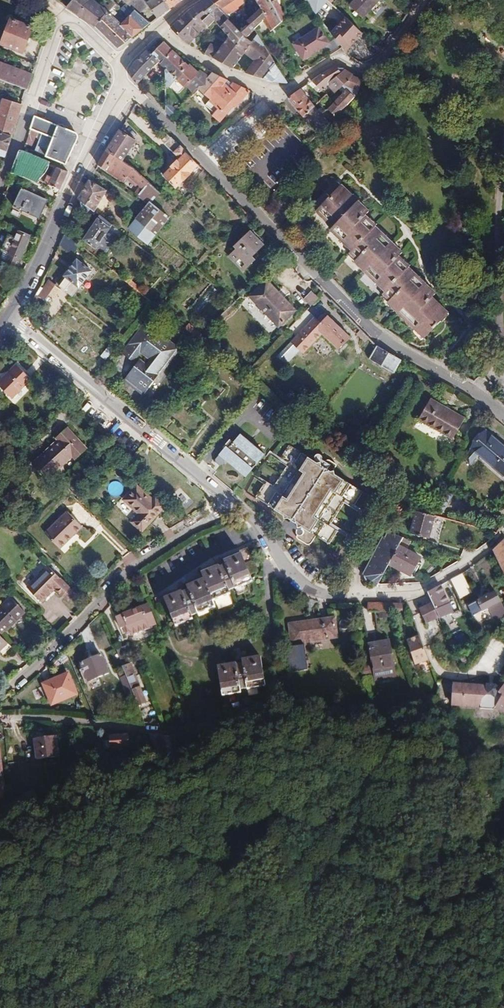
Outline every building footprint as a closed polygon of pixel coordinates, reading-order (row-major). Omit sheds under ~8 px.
[(94,27),(108,11),(93,0),(91,0),(73,0),(66,8),(94,27)] [(149,5),(147,2),(144,0),(133,0),(129,4),(139,13),(149,5)] [(179,0),(150,0),(147,2),(149,5),(157,18),(180,1),(179,0)] [(171,28),(182,39),(184,42),(189,45),(195,37),(198,34),(197,34),(206,24),(209,27),(215,20),(220,26),(228,18),(226,16),(210,0),(205,0),(189,10),(171,28)] [(226,16),(231,12),(233,13),(239,9),(238,8),(243,4),(242,0),(210,0),(226,16)] [(271,1),(281,21),(286,17),(277,0),(270,0),(271,1)] [(325,13),(315,0),(304,0),(306,2),(319,19),(325,13)] [(379,0),(354,0),(350,5),(362,17),(379,0)] [(264,22),(270,30),(281,21),(271,1),(260,7),(266,17),(262,19),(263,20),(264,22)] [(117,49),(143,29),(150,23),(139,13),(129,4),(127,3),(121,9),(129,16),(122,24),(108,11),(94,27),(117,49)] [(342,48),(359,29),(333,5),(325,13),(319,19),(335,39),(342,48)] [(211,43),(205,54),(232,69),(244,53),(255,61),(245,73),(263,79),(270,70),(269,69),(275,62),(257,35),(251,43),(246,38),(255,30),(254,29),(263,20),(262,19),(266,17),(260,7),(247,20),(249,23),(240,31),(238,29),(228,18),(220,26),(229,36),(220,48),(211,43)] [(11,19),(1,44),(23,52),(33,27),(11,19)] [(322,48),(327,57),(340,48),(342,48),(335,39),(329,43),(319,27),(293,44),(303,60),(322,48)] [(370,39),(376,45),(380,40),(374,35),(370,39)] [(159,62),(161,64),(172,50),(164,41),(152,55),(159,62)] [(137,85),(139,83),(157,65),(159,62),(152,55),(148,50),(135,62),(130,72),(131,78),(137,85)] [(207,78),(199,70),(197,73),(189,65),(188,66),(172,50),(161,64),(164,67),(164,69),(165,85),(168,87),(169,83),(171,85),(177,79),(185,86),(186,85),(194,93),(198,89),(208,78),(207,78)] [(27,90),(32,75),(0,62),(0,79),(27,90)] [(270,70),(263,79),(272,82),(287,83),(288,82),(275,62),(269,69),(270,70)] [(328,86),(335,93),(342,85),(353,74),(343,68),(337,67),(336,66),(321,74),(311,81),(322,92),(328,86)] [(208,78),(198,89),(210,100),(206,104),(215,112),(212,115),(220,122),(234,106),(235,108),(250,91),(232,82),(232,83),(228,80),(212,72),(207,78),(208,78)] [(353,74),(342,85),(347,89),(354,97),(363,80),(353,74)] [(377,81),(374,75),(365,79),(368,85),(377,81)] [(303,117),(315,107),(300,89),(290,97),(290,98),(289,99),(290,101),(303,117)] [(336,116),(354,97),(347,89),(328,109),(336,116)] [(21,105),(3,99),(2,100),(0,106),(0,131),(12,136),(21,105)] [(172,117),(177,111),(171,105),(165,103),(165,110),(172,117)] [(303,117),(318,133),(329,123),(315,107),(303,117)] [(35,116),(28,134),(37,138),(39,132),(53,138),(52,142),(46,156),(46,157),(66,165),(78,139),(76,132),(35,116)] [(106,150),(123,161),(136,140),(119,130),(106,150)] [(12,136),(0,131),(0,154),(6,156),(12,136)] [(165,143),(171,137),(168,134),(162,140),(165,143)] [(165,143),(164,144),(173,153),(174,151),(180,157),(162,175),(176,189),(199,166),(171,137),(165,143)] [(52,142),(40,138),(34,151),(46,156),(52,142)] [(140,185),(143,188),(148,182),(133,167),(123,161),(106,150),(98,165),(124,182),(126,178),(128,175),(140,185)] [(42,173),(48,163),(19,152),(14,168),(40,178),(38,181),(60,189),(68,172),(57,167),(52,177),(42,173)] [(140,185),(128,175),(126,178),(137,188),(140,185)] [(80,199),(95,211),(107,190),(89,180),(79,198),(80,199)] [(149,201),(151,203),(160,192),(148,182),(143,188),(140,192),(138,195),(148,204),(149,201)] [(437,292),(410,266),(410,265),(399,255),(403,251),(376,225),(377,224),(366,214),(370,210),(342,184),(325,202),(315,211),(332,227),(329,230),(351,251),(349,254),(355,260),(353,262),(385,292),(382,294),(389,301),(387,303),(424,339),(449,312),(433,296),(437,292)] [(13,207),(36,218),(45,199),(22,188),(13,207)] [(95,211),(80,199),(77,206),(90,215),(95,211)] [(136,218),(155,234),(169,217),(151,203),(149,201),(148,204),(136,218)] [(100,215),(83,239),(96,248),(96,247),(108,230),(112,224),(100,215)] [(128,228),(148,243),(155,234),(136,218),(128,228)] [(6,261),(5,263),(17,268),(31,236),(19,230),(16,237),(8,234),(2,250),(4,251),(9,253),(6,261)] [(108,230),(96,247),(104,252),(116,235),(108,230)] [(241,244),(229,256),(243,270),(255,258),(252,255),(264,244),(251,231),(239,242),(241,244)] [(72,253),(80,244),(65,232),(60,243),(72,253)] [(6,261),(9,253),(4,251),(0,259),(6,261)] [(92,271),(77,259),(64,276),(72,282),(65,290),(73,296),(92,271)] [(148,291),(132,278),(128,283),(144,296),(148,291)] [(38,295),(45,300),(56,284),(49,279),(38,295)] [(296,310),(267,279),(249,296),(279,327),(296,310)] [(212,285),(192,308),(198,314),(218,291),(212,285)] [(312,291),(303,299),(311,306),(319,298),(312,291)] [(158,307),(168,315),(172,310),(162,302),(158,307)] [(290,341),(291,342),(277,356),(286,365),(300,350),(303,353),(323,334),(339,349),(350,337),(328,315),(318,324),(312,318),(314,316),(307,310),(289,329),(296,335),(290,341)] [(160,376),(181,348),(145,322),(121,353),(134,362),(140,352),(149,359),(146,363),(140,359),(123,381),(143,395),(158,374),(160,376)] [(196,337),(201,332),(189,322),(184,327),(196,337)] [(361,329),(356,334),(365,342),(370,338),(361,329)] [(377,345),(370,359),(394,373),(401,359),(377,345)] [(106,360),(114,350),(109,346),(100,356),(106,360)] [(91,356),(87,351),(80,356),(84,362),(91,356)] [(12,398),(31,378),(17,364),(0,381),(0,387),(12,398)] [(419,419),(453,438),(465,418),(430,398),(419,419)] [(57,441),(32,464),(47,480),(72,456),(74,459),(86,448),(67,427),(55,438),(57,441)] [(503,473),(503,446),(486,431),(472,448),(480,454),(503,474),(503,473)] [(246,476),(265,454),(239,432),(232,441),(230,439),(225,445),(226,446),(215,459),(216,462),(219,465),(221,465),(225,460),(246,476)] [(26,459),(42,442),(36,436),(19,452),(26,459)] [(324,466),(289,444),(281,458),(290,463),(273,490),(264,484),(256,497),(304,527),(297,538),(306,544),(308,544),(309,544),(311,544),(311,543),(316,535),(330,544),(338,531),(329,525),(345,499),(355,504),(363,491),(334,473),(336,468),(337,466),(336,465),(328,460),(324,466)] [(464,455),(472,462),(480,454),(472,448),(464,455)] [(155,496),(152,499),(136,485),(123,499),(139,514),(132,521),(142,531),(166,505),(155,496)] [(416,510),(410,533),(429,538),(435,515),(416,510)] [(45,533),(60,548),(82,526),(67,511),(45,533)] [(371,581),(376,584),(377,584),(389,563),(399,545),(403,537),(390,531),(387,538),(385,537),(365,574),(368,575),(371,581)] [(493,551),(503,573),(503,539),(493,551)] [(399,545),(389,563),(410,575),(421,557),(399,545)] [(220,567),(219,566),(202,573),(204,579),(187,586),(188,590),(182,593),(181,591),(164,598),(175,626),(193,619),(191,616),(198,614),(208,610),(216,607),(213,601),(230,594),(229,591),(235,589),(245,585),(253,582),(250,575),(258,571),(248,547),(232,554),(233,557),(224,561),(225,565),(220,567)] [(48,565),(26,587),(42,602),(63,581),(48,565)] [(450,580),(455,592),(464,587),(458,575),(450,580)] [(238,596),(248,591),(245,585),(235,589),(238,596)] [(440,619),(453,612),(449,604),(450,603),(441,585),(428,593),(433,603),(439,617),(440,619)] [(495,592),(468,606),(473,616),(488,608),(497,625),(500,623),(503,618),(503,615),(503,613),(503,612),(503,608),(495,592)] [(0,606),(0,635),(1,636),(26,612),(10,596),(0,606)] [(388,603),(368,603),(368,612),(379,611),(387,612),(388,611),(388,603)] [(433,603),(419,609),(426,623),(439,617),(433,603)] [(132,634),(156,625),(149,604),(116,616),(120,629),(123,628),(129,625),(132,633),(132,634)] [(198,614),(201,621),(210,617),(208,610),(198,614)] [(289,624),(292,643),(337,637),(335,618),(289,624)] [(123,628),(126,636),(132,633),(129,625),(123,628)] [(428,660),(419,636),(406,640),(415,665),(428,660)] [(374,681),(396,677),(389,640),(368,644),(374,681)] [(294,644),(293,668),(307,669),(308,645),(294,644)] [(134,662),(127,645),(116,650),(123,667),(131,663),(134,662)] [(102,654),(80,664),(82,669),(80,670),(85,683),(110,672),(102,654)] [(247,689),(247,690),(266,686),(261,656),(242,660),(243,663),(236,664),(236,663),(217,666),(223,696),(241,693),(241,690),(247,689)] [(139,706),(147,703),(131,663),(123,667),(126,675),(129,682),(134,694),(139,706)] [(42,684),(51,705),(77,694),(68,673),(42,684)] [(126,675),(119,678),(122,685),(123,685),(129,682),(126,675)] [(123,685),(128,696),(134,694),(129,682),(123,685)] [(453,683),(451,705),(480,707),(480,709),(493,710),(497,707),(503,712),(503,685),(501,689),(495,685),(486,684),(486,686),(453,683)] [(409,695),(412,703),(419,701),(416,693),(409,695)] [(111,748),(129,747),(128,735),(110,737),(111,748)] [(158,754),(168,752),(161,735),(152,738),(158,754)] [(37,759),(59,756),(56,737),(34,740),(37,759)] [(12,804),(17,811),(36,798),(31,791),(12,804)]
